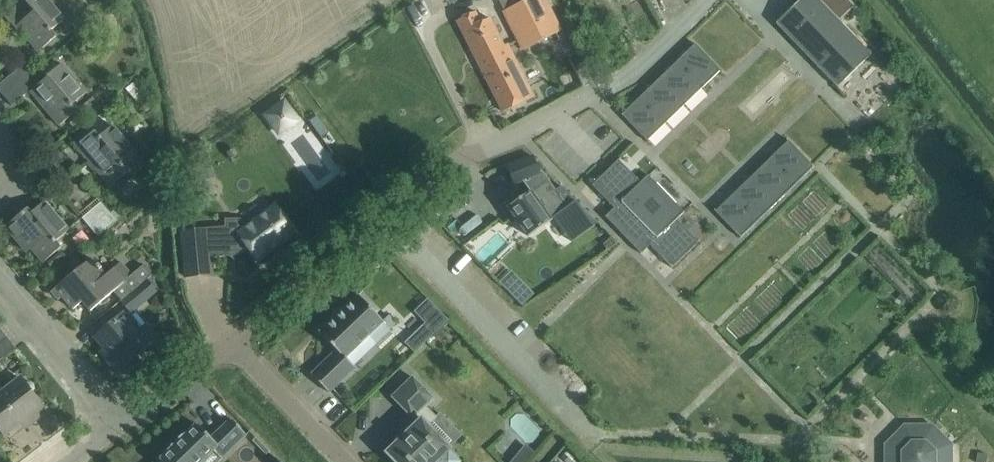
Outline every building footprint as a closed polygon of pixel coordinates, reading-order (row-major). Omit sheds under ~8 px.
[(53,39),(56,36),(51,30),(64,19),(48,0),(22,0),(3,16),(14,29),(16,27),(38,52),(53,39)] [(500,5),(512,28),(529,19),(520,0),(498,0),(500,5)] [(529,19),(512,28),(521,46),(560,27),(547,0),(520,0),(529,19)] [(775,23),(837,87),(871,54),(819,0),(799,0),(775,23)] [(514,57),(514,56),(508,44),(503,46),(489,18),(481,22),(475,11),(456,20),(483,72),(514,57)] [(722,71),(695,44),(621,115),(648,142),(649,142),(648,140),(665,123),(719,71),(721,72),(722,71)] [(518,54),(514,56),(514,57),(483,72),(503,112),(534,96),(517,62),(520,61),(518,54)] [(23,64),(0,83),(0,93),(3,96),(31,72),(23,64)] [(59,126),(74,113),(78,110),(72,103),(84,93),(60,64),(46,76),(47,77),(39,84),(39,83),(39,82),(31,72),(3,96),(11,106),(32,88),(33,89),(30,91),(59,126)] [(275,108),(265,115),(279,133),(283,130),(297,120),(284,102),(275,108)] [(86,137),(83,133),(72,142),(110,188),(142,160),(137,155),(139,154),(114,124),(99,136),(94,130),(86,137)] [(787,141),(757,170),(716,210),(714,209),(713,210),(740,238),(814,167),(787,139),(786,140),(787,141)] [(533,157),(508,166),(514,183),(522,180),(539,174),(538,172),(533,157)] [(676,219),(684,212),(648,175),(640,182),(619,160),(620,159),(619,158),(591,185),(613,208),(605,216),(641,254),(649,245),(671,268),(700,241),(699,240),(697,241),(676,219)] [(530,191),(507,207),(528,236),(551,220),(551,219),(554,217),(572,241),(596,223),(561,186),(555,190),(542,171),(538,172),(539,174),(522,180),(530,191)] [(68,228),(58,216),(45,201),(31,212),(27,208),(4,227),(23,248),(27,245),(42,263),(61,247),(54,240),(68,228)] [(92,209),(91,210),(107,229),(123,215),(116,208),(110,213),(100,202),(92,209)] [(182,231),(181,231),(182,245),(209,243),(210,254),(226,254),(227,252),(237,252),(246,245),(257,259),(293,231),(274,206),(246,228),(239,219),(225,220),(225,228),(182,232),(182,231)] [(107,229),(91,210),(81,217),(97,236),(107,229)] [(503,220),(467,238),(480,264),(516,246),(503,220)] [(209,243),(182,245),(185,277),(212,275),(210,254),(209,243)] [(120,300),(146,278),(152,273),(143,263),(130,274),(120,262),(105,275),(91,258),(82,265),(75,256),(66,264),(74,272),(55,288),(73,309),(82,302),(90,311),(113,292),(120,300)] [(120,300),(132,313),(158,291),(146,278),(120,300)] [(533,294),(522,283),(510,294),(522,306),(533,294)] [(345,358),(368,336),(375,344),(389,330),(382,322),(383,321),(357,295),(319,332),(336,350),(311,374),(328,392),(354,367),(345,358)] [(416,350),(450,318),(430,296),(415,310),(427,322),(407,340),(416,350)] [(156,338),(147,327),(138,334),(122,314),(95,336),(96,337),(97,336),(111,353),(106,357),(121,377),(140,362),(135,355),(156,338)] [(0,394),(0,429),(4,434),(28,415),(32,421),(45,411),(20,378),(0,394)] [(386,452),(395,461),(435,461),(436,461),(460,461),(448,450),(449,449),(446,446),(427,426),(435,418),(424,406),(432,398),(412,378),(392,397),(412,418),(414,415),(419,420),(386,452)] [(159,460),(161,461),(200,461),(212,450),(221,459),(246,435),(230,419),(210,438),(196,424),(183,438),(182,437),(172,446),(173,447),(159,460)] [(885,461),(951,461),(951,444),(932,425),(904,425),(885,445),(885,461)] [(538,451),(525,443),(512,461),(531,461),(538,451)]
